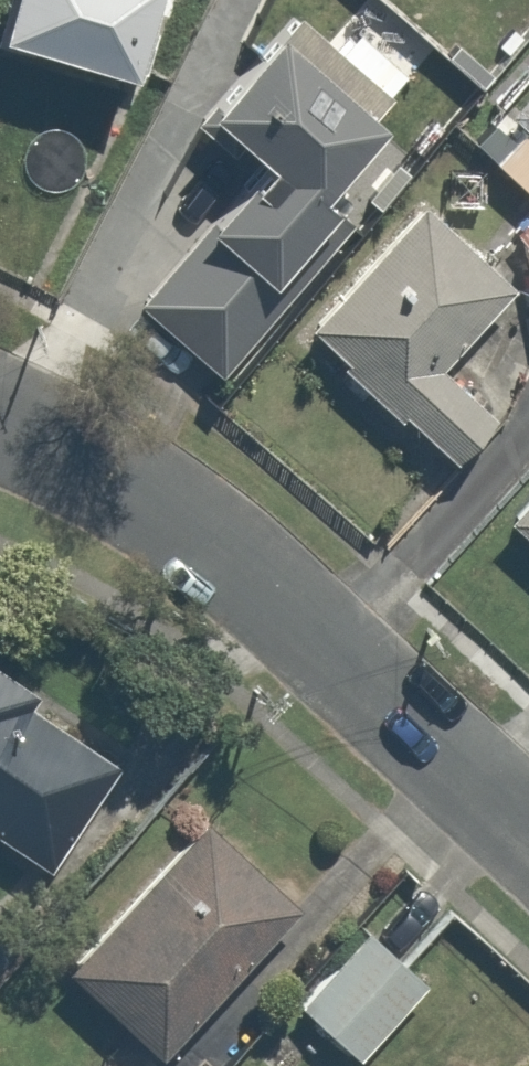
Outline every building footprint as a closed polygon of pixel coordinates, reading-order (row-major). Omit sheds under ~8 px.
[(114,66),(133,0),(0,0),(0,33),(114,66)] [(465,8),(514,37),(528,11),(528,0),(470,0),(465,8)] [(196,97),(249,147),(187,216),(197,224),(135,292),(220,360),(339,211),(300,181),(379,104),(286,9),(196,97)] [(486,168),(528,200),(528,109),(486,168)] [(433,344),(496,275),(411,196),(294,322),(443,458),(495,401),(433,344)] [(509,216),(528,319),(528,210),(509,216)] [(488,514),(528,552),(528,470),(488,514)] [(0,679),(0,849),(24,865),(103,752),(0,679)] [(290,900),(198,816),(59,969),(151,1053),(290,900)] [(420,977),(345,929),(298,1002),(373,1050),(420,977)] [(439,1065),(457,1065),(448,1057),(439,1065)]
